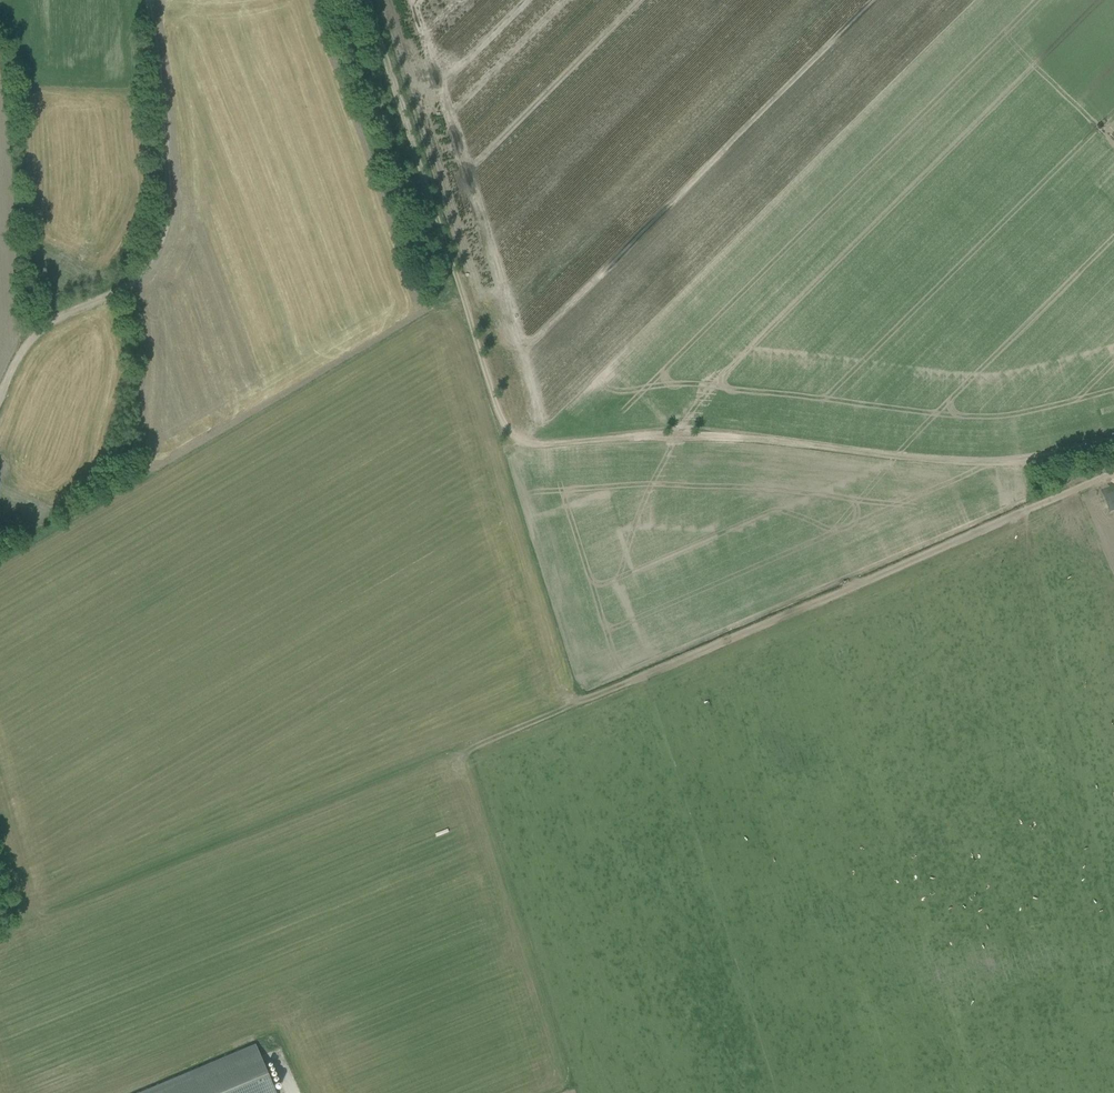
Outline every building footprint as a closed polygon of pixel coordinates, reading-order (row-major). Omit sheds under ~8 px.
[(255,1045),(140,1092),(275,1092),(255,1045)]
